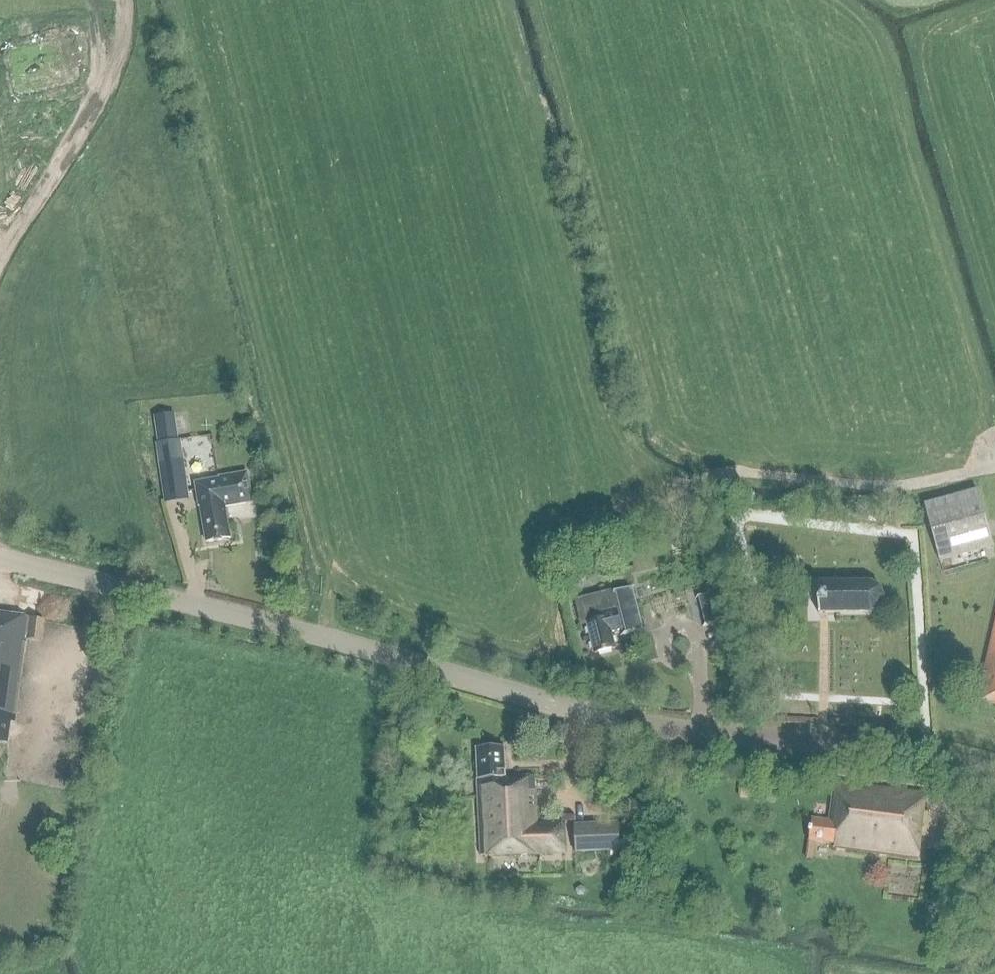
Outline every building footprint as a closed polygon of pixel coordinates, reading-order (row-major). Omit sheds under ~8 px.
[(155,443),(159,463),(164,502),(189,499),(183,459),(180,439),(178,439),(174,413),(153,416),(157,443),(155,443)] [(201,509),(208,545),(232,540),(225,508),(246,504),(246,502),(250,501),(245,476),(219,481),(220,488),(200,492),(203,509),(201,509)] [(993,548),(978,491),(925,505),(940,562),(993,548)] [(820,602),(820,614),(872,614),(883,607),(886,597),(882,588),(871,582),(820,582),(820,594),(820,602)] [(582,600),(588,624),(587,624),(594,653),(615,648),(611,633),(622,630),(623,635),(640,630),(628,588),(582,600)] [(697,596),(705,624),(728,619),(721,590),(697,596)] [(8,746),(10,723),(15,723),(25,640),(43,643),(45,623),(29,621),(29,620),(0,616),(0,745),(8,746)] [(987,673),(981,701),(994,704),(994,619),(983,672),(987,673)] [(478,749),(482,854),(567,852),(566,823),(538,824),(536,776),(505,777),(504,749),(478,749)] [(835,780),(829,821),(812,819),(809,839),(833,843),(832,847),(918,859),(927,793),(835,780)] [(617,827),(573,830),(574,854),(606,852),(618,851),(617,827)]
